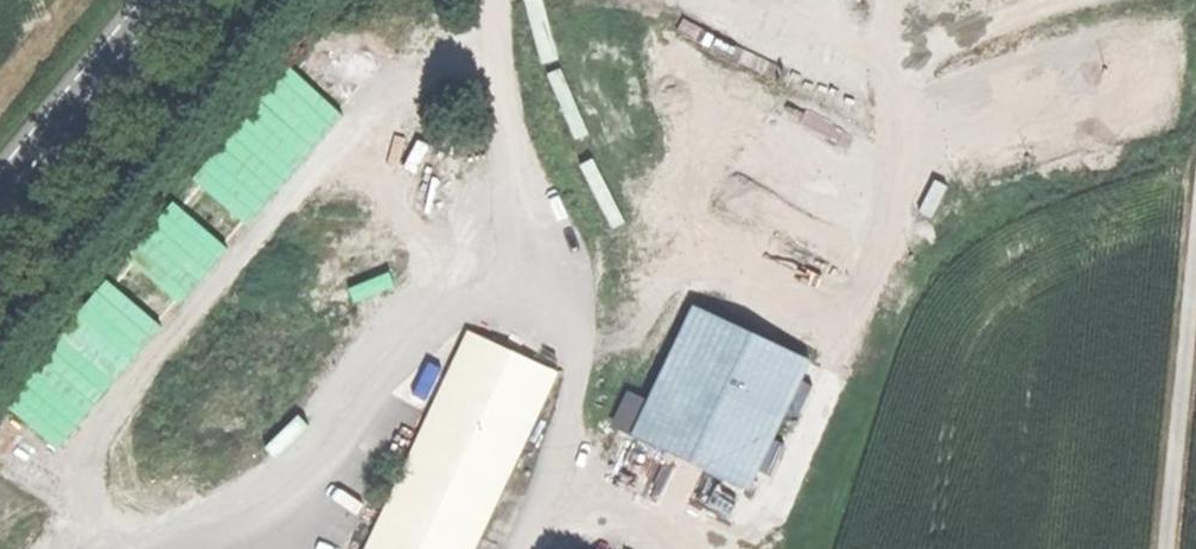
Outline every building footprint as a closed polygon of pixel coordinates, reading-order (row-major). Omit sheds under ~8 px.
[(545,61),(563,58),(555,0),(536,0),(545,61)] [(745,331),(673,301),(619,431),(690,461),(745,331)] [(370,548),(476,548),(562,370),(476,329),(370,548)]
